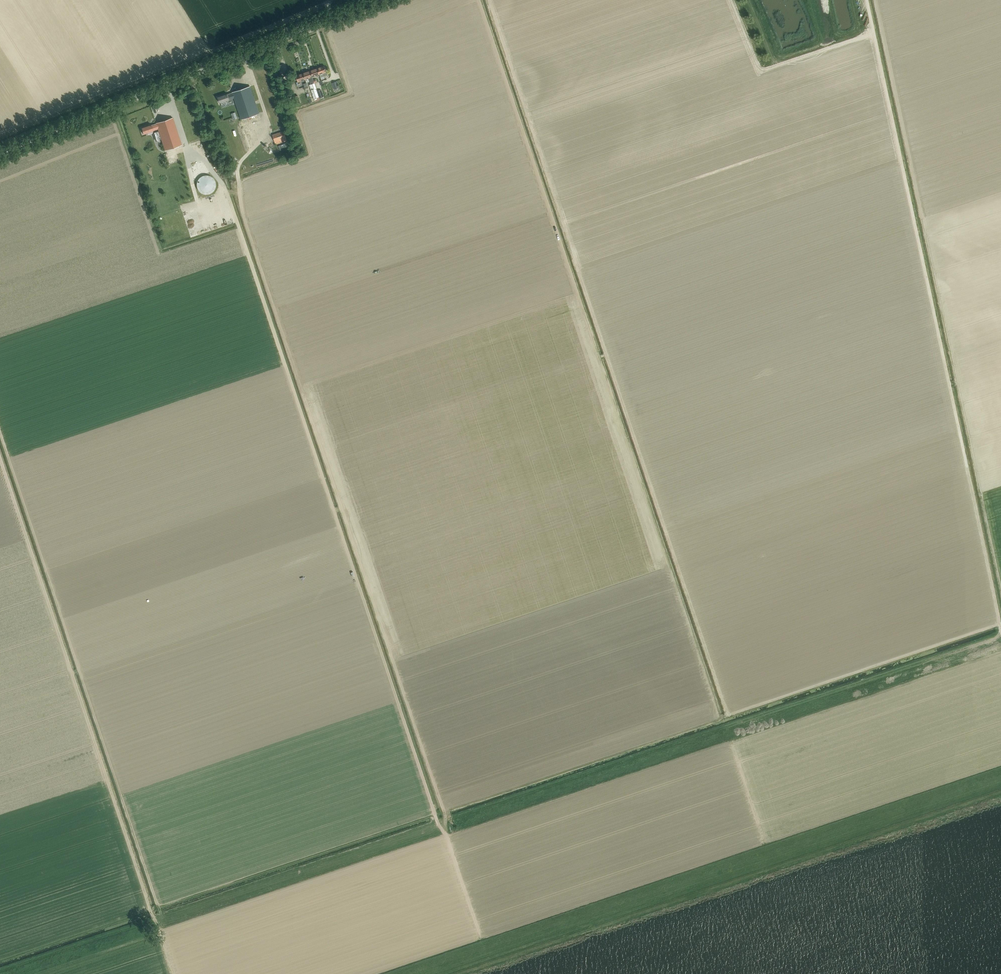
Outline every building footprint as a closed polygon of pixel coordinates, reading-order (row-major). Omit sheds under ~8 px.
[(319,75),(320,78),(324,76),(324,75),(327,74),(327,72),(326,72),(324,66),(317,69),(319,75)] [(312,77),(319,75),(317,69),(310,71),(312,77)] [(305,80),(312,77),(310,71),(303,73),(305,80)] [(298,82),(305,80),(303,73),(296,76),(298,82)] [(228,94),(218,98),(220,103),(230,100),(229,100),(234,98),(241,120),(259,114),(250,87),(232,93),(228,94)] [(151,125),(142,128),(143,134),(153,131),(153,130),(158,129),(165,150),(181,145),(172,118),(156,123),(156,124),(151,125)] [(276,145),(287,141),(284,131),(272,135),(276,145)] [(203,165),(191,169),(194,176),(206,172),(203,165)] [(216,183),(215,182),(215,181),(215,180),(214,180),(214,179),(213,178),(212,177),(211,177),(210,176),(209,176),(208,175),(207,175),(206,175),(204,175),(203,176),(202,176),(201,177),(200,177),(200,178),(199,178),(199,179),(198,180),(198,181),(197,181),(197,182),(197,183),(197,184),(197,185),(197,186),(197,187),(197,188),(198,189),(198,190),(199,191),(200,192),(200,193),(201,193),(202,193),(203,194),(204,194),(205,194),(206,194),(207,194),(208,194),(209,194),(210,194),(211,193),(212,193),(213,192),(213,191),(214,190),(215,189),(215,188),(216,187),(216,186),(216,185),(216,184),(216,183)] [(190,183),(179,185),(181,197),(192,194),(190,183)]
